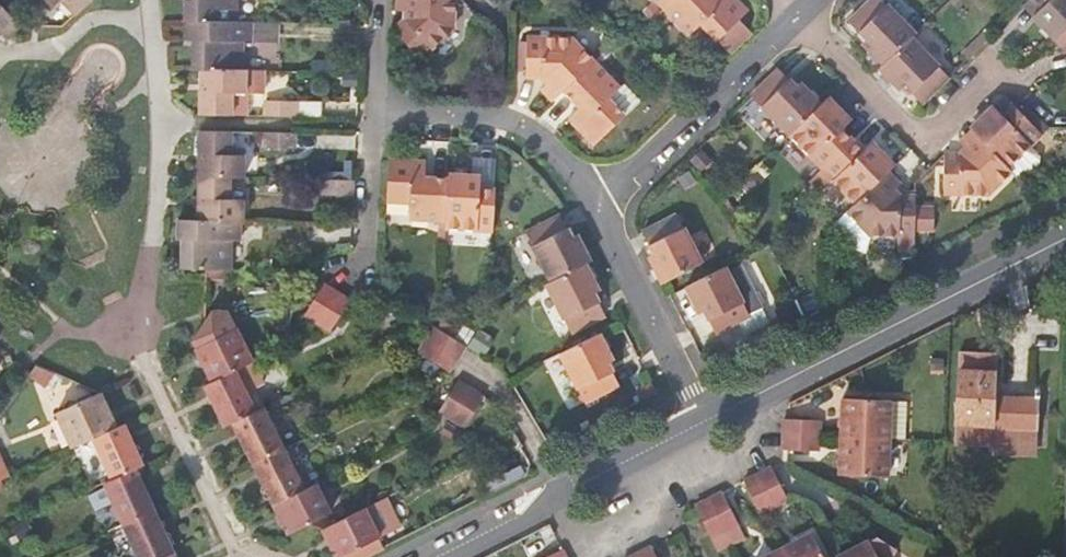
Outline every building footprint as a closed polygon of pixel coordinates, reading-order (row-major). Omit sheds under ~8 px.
[(4,33),(8,36),(22,22),(1,0),(0,0),(0,37),(4,33)] [(76,13),(88,0),(64,0),(76,13)] [(186,2),(186,18),(191,18),(237,19),(238,0),(186,0),(186,2)] [(459,0),(404,0),(403,8),(410,8),(410,17),(401,26),(427,55),(458,26),(459,0)] [(667,6),(693,34),(705,22),(734,50),(756,29),(744,16),(750,10),(741,0),(674,0),(667,6)] [(870,47),(885,62),(912,35),(915,33),(883,0),(869,0),(849,19),(866,35),(873,43),(870,47)] [(1045,4),(1050,9),(1040,19),(1056,37),(1065,27),(1065,0),(1041,0),(1045,4)] [(1035,14),(1040,19),(1050,9),(1045,4),(1035,14)] [(253,37),(253,19),(237,19),(191,18),(190,36),(194,37),(194,50),(194,66),(202,67),(243,67),(244,37),(253,37)] [(1056,37),(1065,47),(1065,27),(1056,37)] [(961,49),(968,56),(988,37),(982,29),(961,49)] [(863,39),(870,47),(873,43),(866,35),(863,39)] [(906,83),(922,100),(950,74),(912,35),(885,62),(881,65),(895,80),(900,77),(906,83)] [(537,47),(536,75),(536,80),(553,83),(557,88),(552,94),(563,106),(572,97),(602,68),(579,43),(537,41),(537,47)] [(526,75),(536,75),(537,47),(527,47),(526,75)] [(803,88),(796,81),(781,65),(753,93),(754,94),(761,102),(790,131),(822,100),(807,85),(803,88)] [(246,89),(247,67),(243,67),(202,67),(201,93),(201,112),(233,112),(232,89),(246,89)] [(627,94),(602,68),(572,97),(589,114),(578,124),(603,151),(651,106),(635,88),(627,94)] [(800,77),(796,81),(803,88),(807,85),(800,77)] [(902,87),(906,83),(900,77),(895,80),(902,87)] [(761,102),(754,94),(746,102),(753,109),(761,102)] [(844,111),(828,94),(822,100),(790,131),(822,165),(851,137),(840,126),(834,120),(844,111)] [(1005,94),(994,104),(1002,113),(1014,103),(1005,94)] [(268,99),(268,113),(296,113),(296,99),(268,99)] [(1038,127),(1045,121),(1025,100),(1018,107),(1014,103),(1002,113),(996,118),(988,110),(985,113),(972,126),(1008,164),(1042,132),(1038,127)] [(996,118),(1002,113),(994,104),(988,110),(996,118)] [(849,117),(844,111),(834,120),(840,126),(849,117)] [(991,192),(1012,171),(1008,164),(972,126),(958,139),(964,146),(958,151),(947,151),(947,191),(991,192)] [(231,154),(232,129),(201,129),(200,148),(200,174),(231,175),(246,175),(246,154),(231,154)] [(295,145),(295,129),(267,129),(267,145),(295,145)] [(866,153),(860,147),(851,137),(822,165),(811,176),(822,188),(834,177),(855,199),(891,165),(894,162),(875,144),(866,153)] [(869,138),(860,147),(866,153),(875,144),(869,138)] [(415,212),(444,214),(447,174),(425,173),(426,156),(388,154),(385,196),(415,197),(415,212)] [(471,184),(493,185),(494,158),(470,157),(469,170),(472,170),(471,184)] [(903,176),(891,165),(855,199),(847,207),(872,233),(901,233),(901,248),(915,248),(915,225),(916,205),(916,192),(906,191),(897,181),(903,176)] [(444,224),(491,226),(493,185),(471,184),(472,170),(469,170),(447,169),(447,174),(444,214),(444,224)] [(230,198),(231,175),(200,174),(200,196),(199,218),(241,219),(244,219),(244,199),(230,198)] [(324,193),(353,193),(354,178),(324,177),(324,193)] [(943,206),(916,205),(915,225),(943,226),(943,206)] [(660,258),(654,261),(664,280),(703,259),(678,212),(645,230),(655,248),(660,258)] [(576,244),(572,234),(562,215),(529,231),(553,279),(588,263),(592,260),(582,242),(576,244)] [(240,240),(241,219),(199,218),(179,217),(178,236),(183,237),(183,254),(183,267),(189,267),(205,268),(231,268),(231,240),(240,240)] [(577,232),(572,234),(576,244),(582,242),(577,232)] [(655,248),(649,251),(654,261),(660,258),(655,248)] [(765,305),(739,257),(687,283),(700,309),(706,306),(718,330),(741,318),(765,305)] [(597,280),(588,263),(553,279),(547,282),(573,330),(606,314),(595,292),(591,283),(597,280)] [(231,276),(231,268),(205,268),(205,274),(231,276)] [(601,290),(597,280),(591,283),(595,292),(601,290)] [(325,282),(306,313),(319,320),(338,290),(325,282)] [(331,328),(351,297),(338,290),(319,320),(331,328)] [(772,318),(765,305),(741,318),(747,331),(772,318)] [(214,307),(204,321),(193,338),(203,358),(213,378),(253,359),(239,334),(227,307),(214,307)] [(437,324),(428,338),(459,356),(468,342),(437,324)] [(611,350),(601,331),(562,351),(586,399),(621,382),(611,362),(606,353),(611,350)] [(419,352),(450,370),(459,356),(428,338),(419,352)] [(1015,437),(1036,437),(1036,424),(1039,424),(1041,392),(997,390),(998,347),(961,346),(957,440),(995,441),(996,422),(1016,423),(1015,437)] [(615,359),(611,350),(606,353),(611,362),(615,359)] [(265,382),(253,359),(213,378),(206,383),(216,405),(226,423),(234,420),(257,408),(247,391),(265,382)] [(439,410),(453,417),(472,387),(458,379),(439,410)] [(466,425),(486,395),(472,387),(453,417),(466,425)] [(102,392),(60,410),(75,444),(98,433),(118,424),(113,416),(102,392)] [(843,398),(841,434),(889,436),(906,437),(907,400),(843,398)] [(284,447),(264,405),(257,408),(234,420),(245,442),(255,462),(284,447)] [(818,419),(784,417),(783,421),(783,431),(818,433),(818,419)] [(98,433),(116,475),(137,465),(144,461),(134,439),(126,421),(118,424),(98,433)] [(1036,451),(1036,437),(1015,437),(1016,423),(996,422),(995,441),(994,450),(1036,451)] [(817,446),(818,433),(783,431),(783,445),(817,446)] [(887,476),(889,436),(841,434),(839,474),(887,476)] [(305,488),(284,447),(255,462),(264,482),(275,503),(305,488)] [(10,474),(3,459),(0,461),(0,478),(10,474)] [(114,493),(126,521),(156,508),(146,486),(137,465),(116,475),(108,478),(91,485),(97,500),(114,493)] [(787,497),(772,465),(765,468),(756,473),(773,504),(787,497)] [(760,511),(773,504),(756,473),(743,479),(760,511)] [(332,511),(317,482),(305,488),(275,503),(283,520),(289,532),(308,522),(323,528),(339,520),(326,514),(332,511)] [(736,522),(721,490),(717,492),(707,497),(723,529),(736,522)] [(710,536),(723,529),(707,497),(693,504),(710,536)] [(366,507),(339,520),(323,528),(332,546),(338,556),(358,556),(360,556),(362,555),(358,548),(361,546),(380,536),(366,507)] [(142,556),(159,556),(175,550),(164,527),(156,508),(126,521),(142,556)] [(781,546),(786,556),(823,556),(811,531),(781,546)] [(834,554),(836,556),(887,556),(891,549),(874,534),(834,554)] [(560,545),(536,556),(566,556),(560,545)] [(649,545),(636,551),(639,556),(655,556),(649,545)] [(781,546),(759,556),(786,556),(781,546)]
